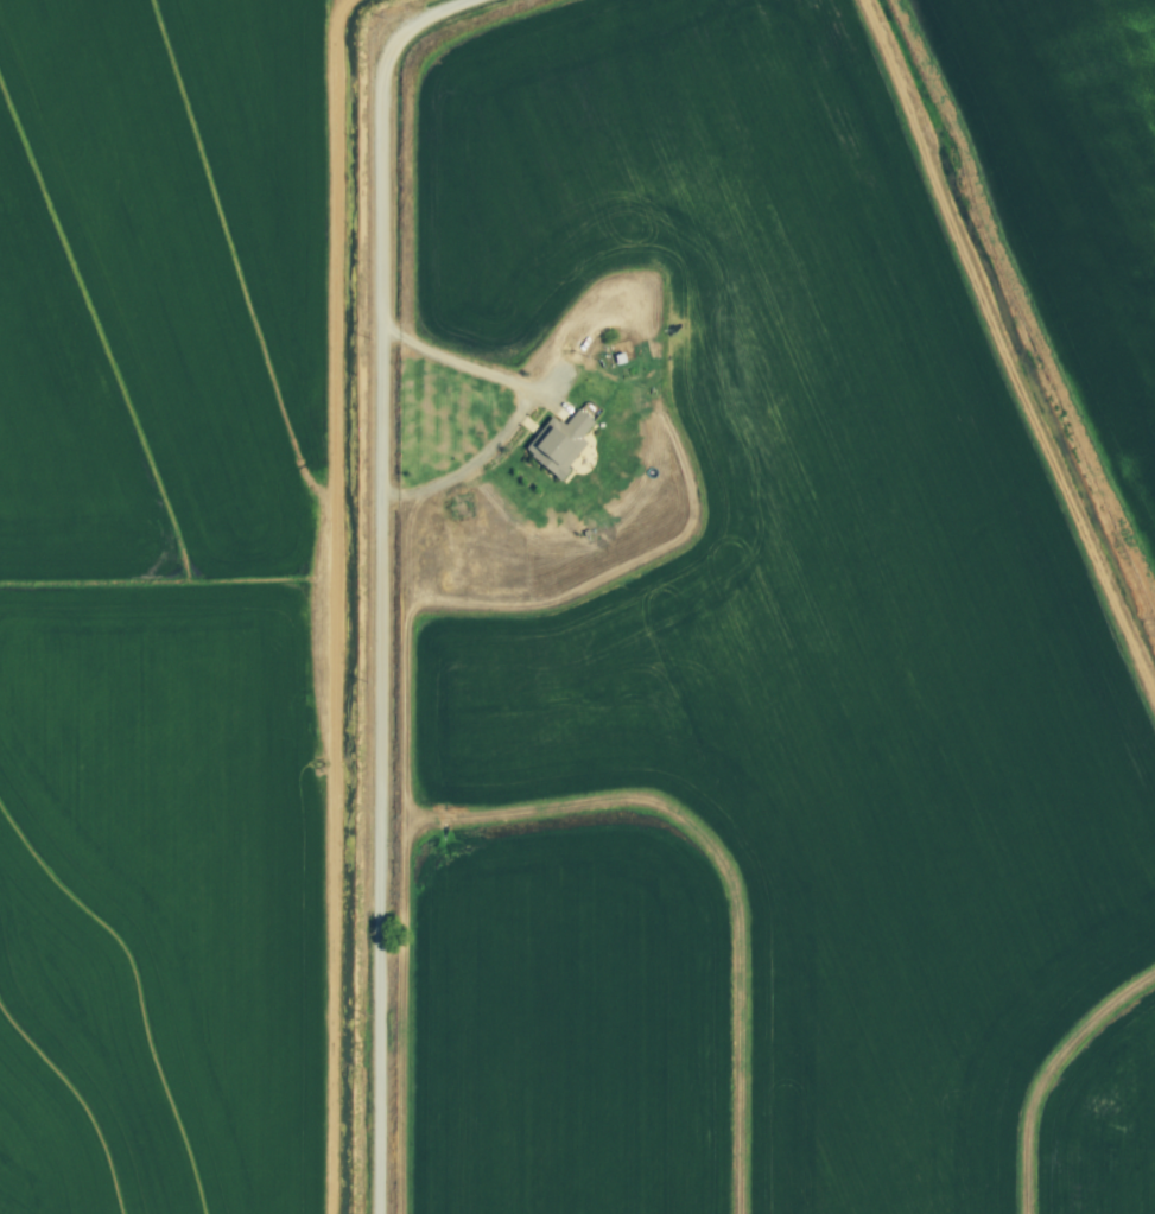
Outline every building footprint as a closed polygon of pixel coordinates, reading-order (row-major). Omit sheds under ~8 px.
[(590,444),(583,437),(596,421),(580,408),(565,427),(554,418),(527,449),(562,478),(590,444)]
